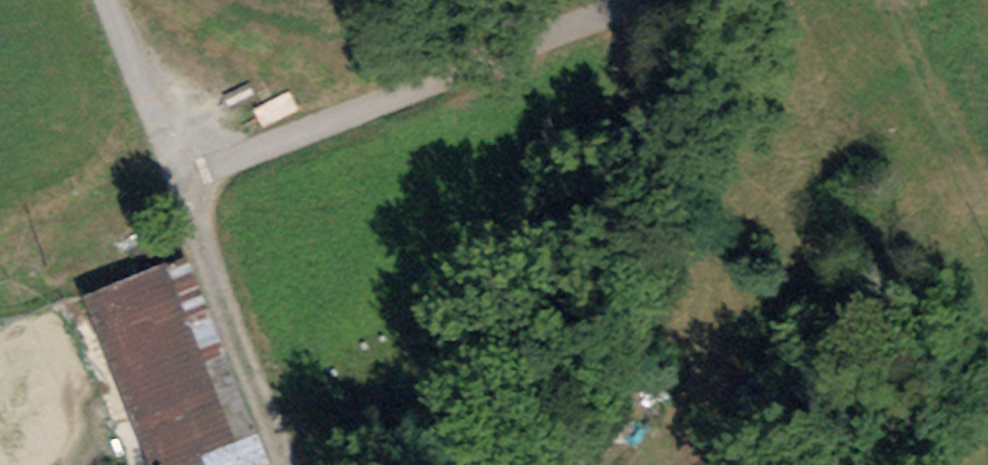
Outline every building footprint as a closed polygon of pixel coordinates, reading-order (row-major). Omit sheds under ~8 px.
[(75,306),(136,464),(188,464),(249,442),(182,265),(75,306)]
